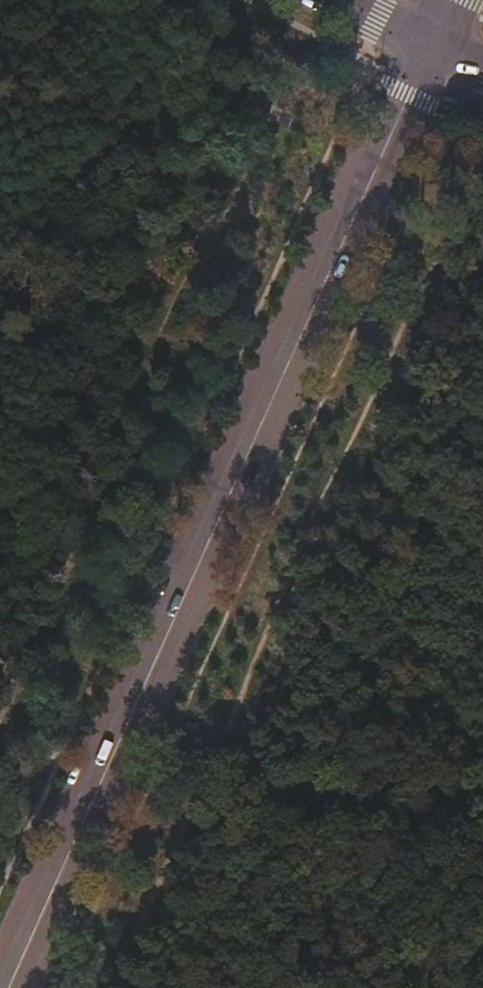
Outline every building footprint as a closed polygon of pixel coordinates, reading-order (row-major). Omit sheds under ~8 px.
[(306,120),(274,106),(267,122),(299,136),(306,120)]
